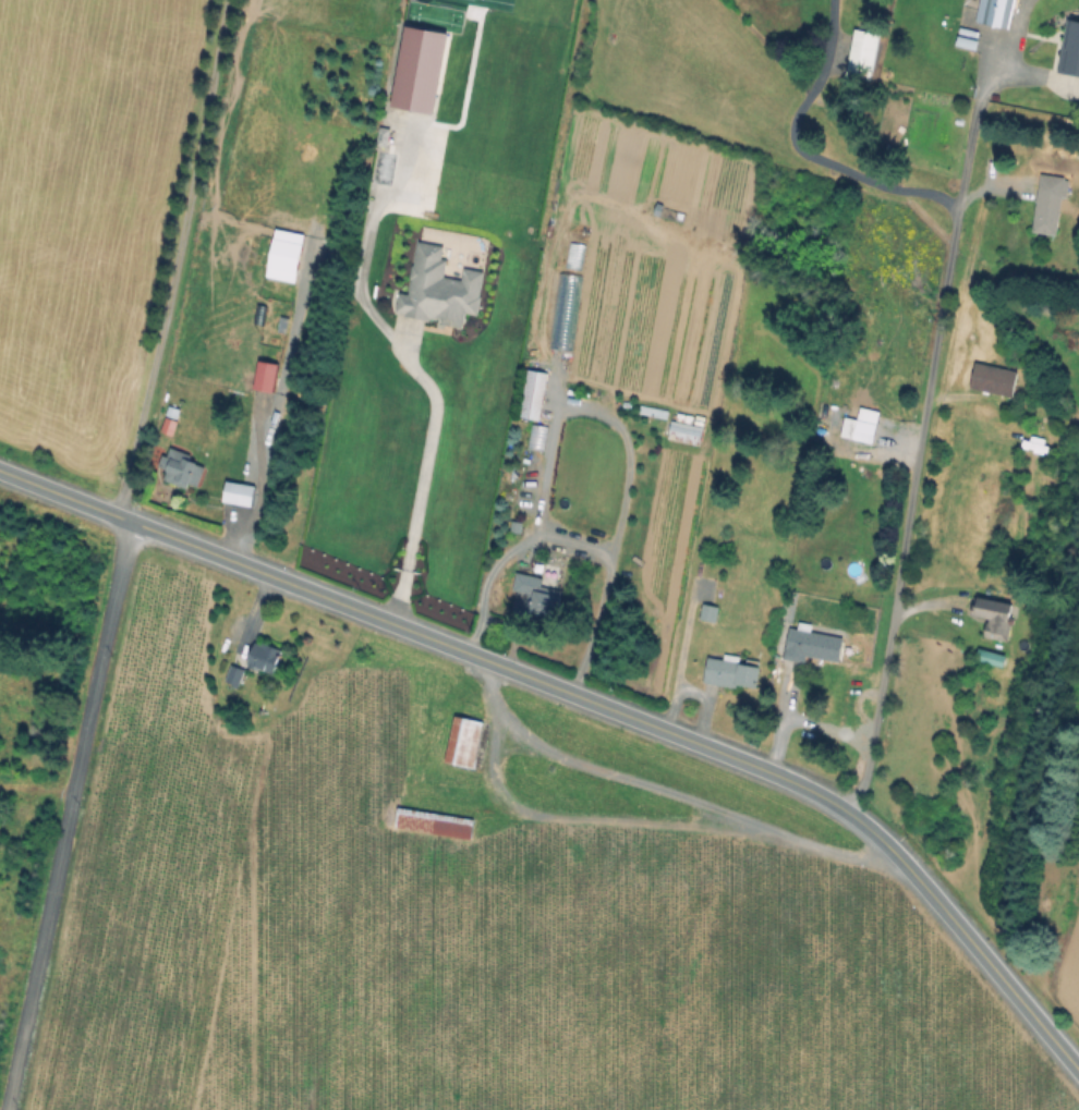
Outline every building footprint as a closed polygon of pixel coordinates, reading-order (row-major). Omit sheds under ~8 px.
[(978,22),(982,0),(1017,0),(1011,28),(978,22)] [(1068,20),(1078,22),(1078,75),(1058,71),(1068,20)] [(881,33),(870,80),(845,74),(856,27),(881,33)] [(1063,191),(1055,234),(1033,230),(1038,202),(1044,202),(1046,188),(1063,191)] [(451,247),(450,254),(445,253),(444,260),(448,260),(446,278),(463,280),(465,269),(485,271),(480,315),(466,314),(465,328),(444,325),(444,320),(398,315),(400,294),(412,295),(419,243),(451,247)] [(279,364),(275,392),(255,389),(259,361),(279,364)] [(1019,370),(1014,397),(970,388),(975,362),(1019,370)] [(516,420),(536,424),(546,376),(526,372),(516,420)] [(181,411),(172,435),(162,430),(171,407),(181,411)] [(876,424),(873,442),(856,439),(859,420),(876,424)] [(171,447),(194,454),(192,460),(206,465),(198,486),(189,483),(186,488),(165,480),(169,469),(157,466),(161,452),(168,454),(171,447)] [(256,486),(252,507),(225,501),(228,480),(256,486)] [(537,579),(514,575),(510,594),(530,597),(526,617),(554,622),(559,598),(534,593),(537,579)] [(1015,605),(1008,642),(986,637),(990,618),(972,615),(975,597),(1015,605)] [(718,607),(716,621),(702,619),(704,605),(718,607)] [(813,624),(812,632),(845,638),(839,662),(807,656),(805,662),(785,659),(791,627),(799,630),(800,622),(813,624)] [(287,648),(278,674),(248,664),(257,638),(287,648)] [(1005,657),(1003,663),(980,658),(981,651),(1005,657)] [(741,657),(740,663),(761,668),(757,687),(732,683),(731,687),(705,682),(710,657),(725,660),(727,655),(741,657)] [(245,671),(240,684),(228,680),(232,666),(245,671)] [(443,767),(472,772),(480,724),(451,719),(443,767)] [(392,829),(469,843),(473,823),(396,809),(392,829)]
